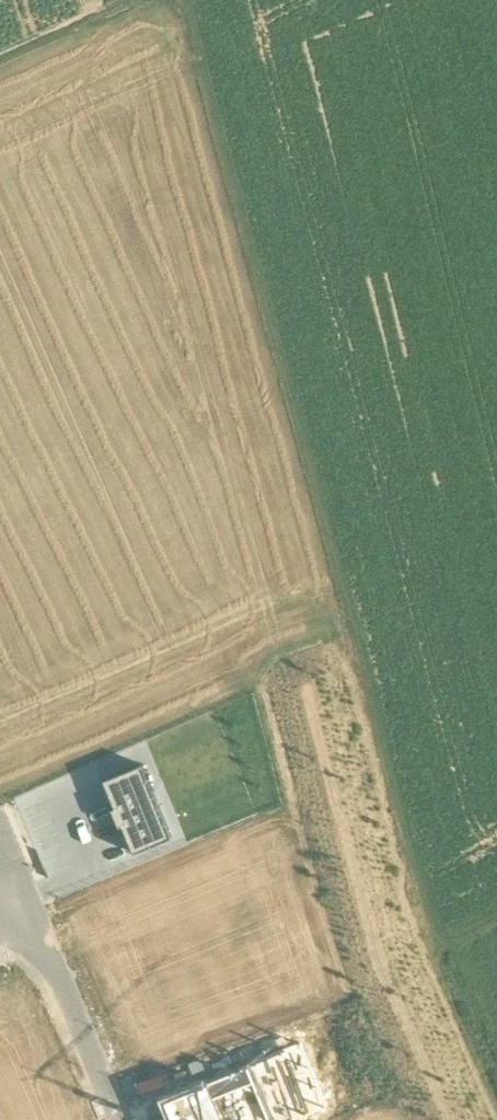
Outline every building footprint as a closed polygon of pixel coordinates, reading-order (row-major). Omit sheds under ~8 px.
[(133,854),(171,837),(140,765),(103,781),(114,807),(109,809),(117,827),(120,826),(133,854)] [(202,1083),(218,1119),(307,1119),(328,1111),(299,1042),(202,1083)] [(202,1083),(161,1100),(169,1119),(218,1119),(202,1083)]
